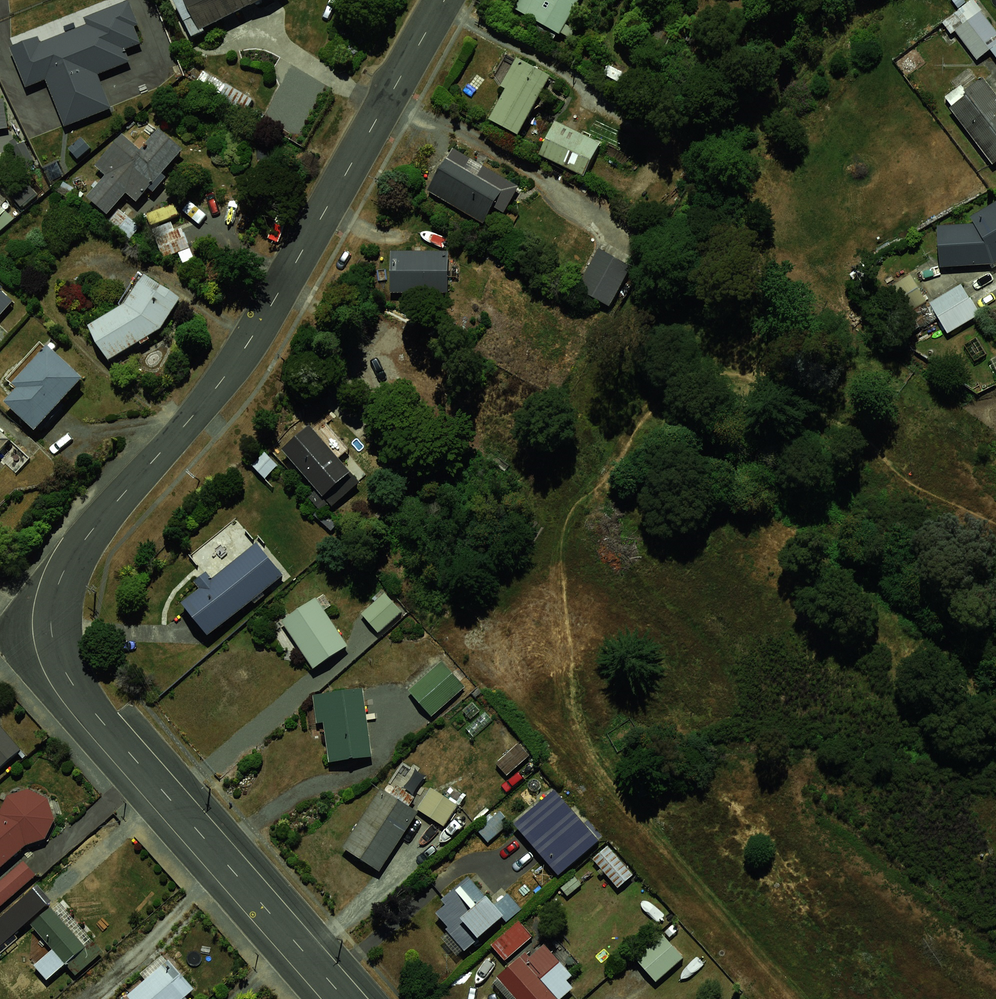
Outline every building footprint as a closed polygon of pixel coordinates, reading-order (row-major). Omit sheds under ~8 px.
[(190,37),(270,0),(170,0),(190,37)] [(535,0),(519,0),(516,6),(528,13),(535,0)] [(528,13),(565,34),(585,0),(535,0),(528,13)] [(129,11),(3,53),(18,96),(44,88),(57,126),(106,109),(94,74),(126,63),(121,49),(140,43),(129,11)] [(964,12),(942,23),(973,63),(993,51),(964,12)] [(521,57),(491,119),(526,136),(557,75),(521,57)] [(947,99),(993,163),(995,161),(995,79),(991,71),(947,99)] [(600,136),(553,118),(539,154),(584,173),(600,136)] [(123,130),(94,162),(105,172),(87,193),(110,210),(128,186),(142,196),(180,146),(156,128),(143,145),(123,130)] [(449,156),(426,191),(490,223),(510,193),(449,156)] [(20,211),(49,189),(33,168),(4,191),(20,211)] [(18,210),(0,194),(0,228),(18,210)] [(937,226),(942,264),(995,261),(995,205),(971,221),(937,226)] [(630,264),(598,246),(576,285),(608,303),(630,264)] [(446,252),(378,253),(380,294),(448,291),(446,252)] [(927,303),(912,274),(890,286),(905,315),(927,303)] [(120,311),(86,326),(105,357),(149,336),(173,299),(141,279),(120,311)] [(983,317),(962,283),(929,303),(949,335),(983,317)] [(0,400),(0,402),(26,428),(73,381),(46,354),(0,400)] [(306,421),(276,444),(316,494),(346,471),(306,421)] [(194,529),(174,602),(207,640),(278,584),(194,529)] [(382,589),(354,612),(369,630),(397,608),(382,589)] [(315,600),(280,623),(312,671),(347,648),(315,600)] [(364,687),(317,693),(327,764),(373,758),(364,687)] [(20,747),(0,726),(0,766),(20,747)] [(377,783),(341,847),(382,869),(417,806),(377,783)] [(4,785),(0,789),(0,862),(13,854),(57,826),(4,785)] [(467,809),(435,787),(418,809),(443,826),(446,821),(455,827),(467,809)] [(508,822),(547,871),(590,836),(550,789),(508,822)] [(608,846),(590,855),(613,885),(633,874),(608,846)] [(29,874),(13,854),(0,866),(0,905),(29,874)] [(468,876),(441,899),(446,904),(435,913),(448,927),(446,929),(464,950),(474,942),(460,925),(463,922),(477,937),(502,916),(468,876)] [(518,921),(491,945),(505,960),(532,937),(518,921)] [(667,932),(633,959),(654,983),(687,957),(667,932)] [(498,978),(515,998),(559,998),(576,984),(541,942),(498,978)] [(126,994),(131,998),(177,998),(196,983),(173,955),(126,994)]
